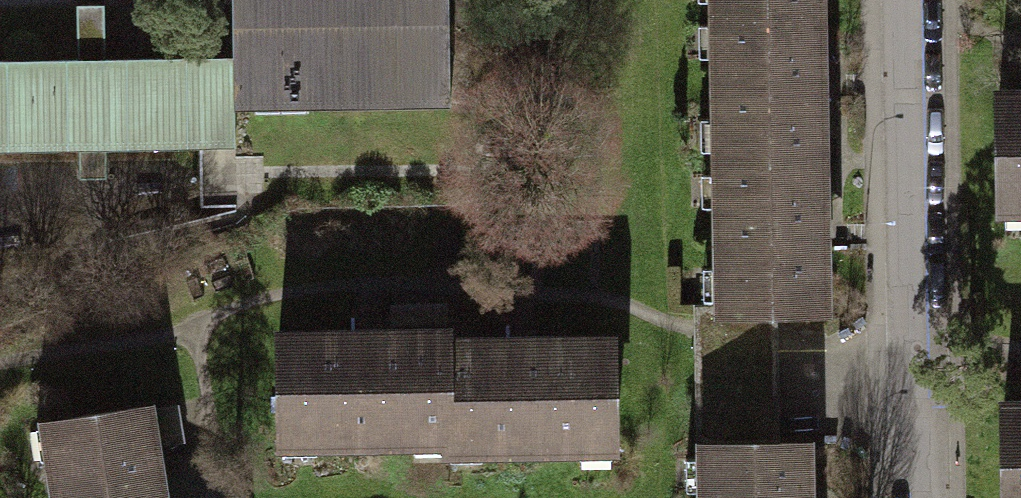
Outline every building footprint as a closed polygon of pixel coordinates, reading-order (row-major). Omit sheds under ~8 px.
[(233,57),(235,108),(450,103),(448,0),(232,0),(233,57)] [(807,12),(806,0),(708,0),(709,12),(807,12)] [(710,161),(808,160),(807,85),(807,12),(709,12),(710,161)] [(0,61),(0,148),(205,145),(204,58),(102,59),(102,46),(80,47),(80,60),(0,61)] [(233,57),(204,58),(205,145),(235,145),(235,108),(233,57)] [(1020,206),(1020,96),(998,96),(1000,207),(1020,206)] [(808,160),(710,161),(711,303),(711,310),(767,310),(809,309),(808,233),(808,160)] [(688,303),(689,348),(754,347),(755,442),(768,442),(767,310),(711,310),(711,303),(688,303)] [(438,333),(269,335),(270,439),(439,437),(438,344),(438,333)] [(606,343),(438,344),(439,437),(439,446),(607,444),(606,343)] [(697,443),(755,442),(754,347),(689,348),(689,443),(697,443)] [(44,418),(56,497),(150,497),(136,404),(44,418)] [(1006,406),(1006,497),(1020,497),(1020,406),(1006,406)] [(698,497),(798,497),(798,442),(768,442),(755,442),(697,443),(698,497)]
